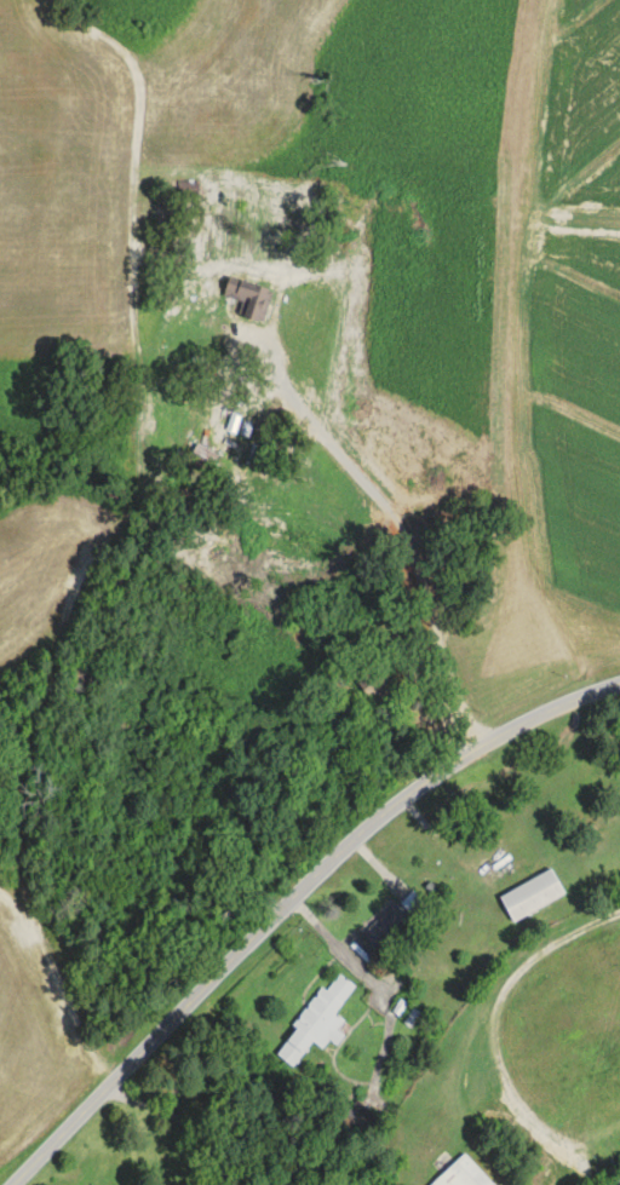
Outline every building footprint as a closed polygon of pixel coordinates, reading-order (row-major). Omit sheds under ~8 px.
[(230,277),(224,295),(246,302),(242,316),(263,323),(274,291),(230,277)] [(146,669),(151,657),(142,653),(137,665),(146,669)] [(566,894),(552,868),(500,896),(514,921),(566,894)] [(379,951),(426,903),(410,888),(363,936),(379,951)] [(276,1054),(295,1067),(312,1041),(323,1048),(329,1039),(338,1045),(345,1035),(337,1030),(344,1019),(336,1013),(356,985),(339,974),(327,992),(322,988),(276,1054)] [(465,1152),(430,1184),(495,1184),(465,1152)] [(599,1183),(600,1184),(619,1184),(619,1173),(599,1183)]
